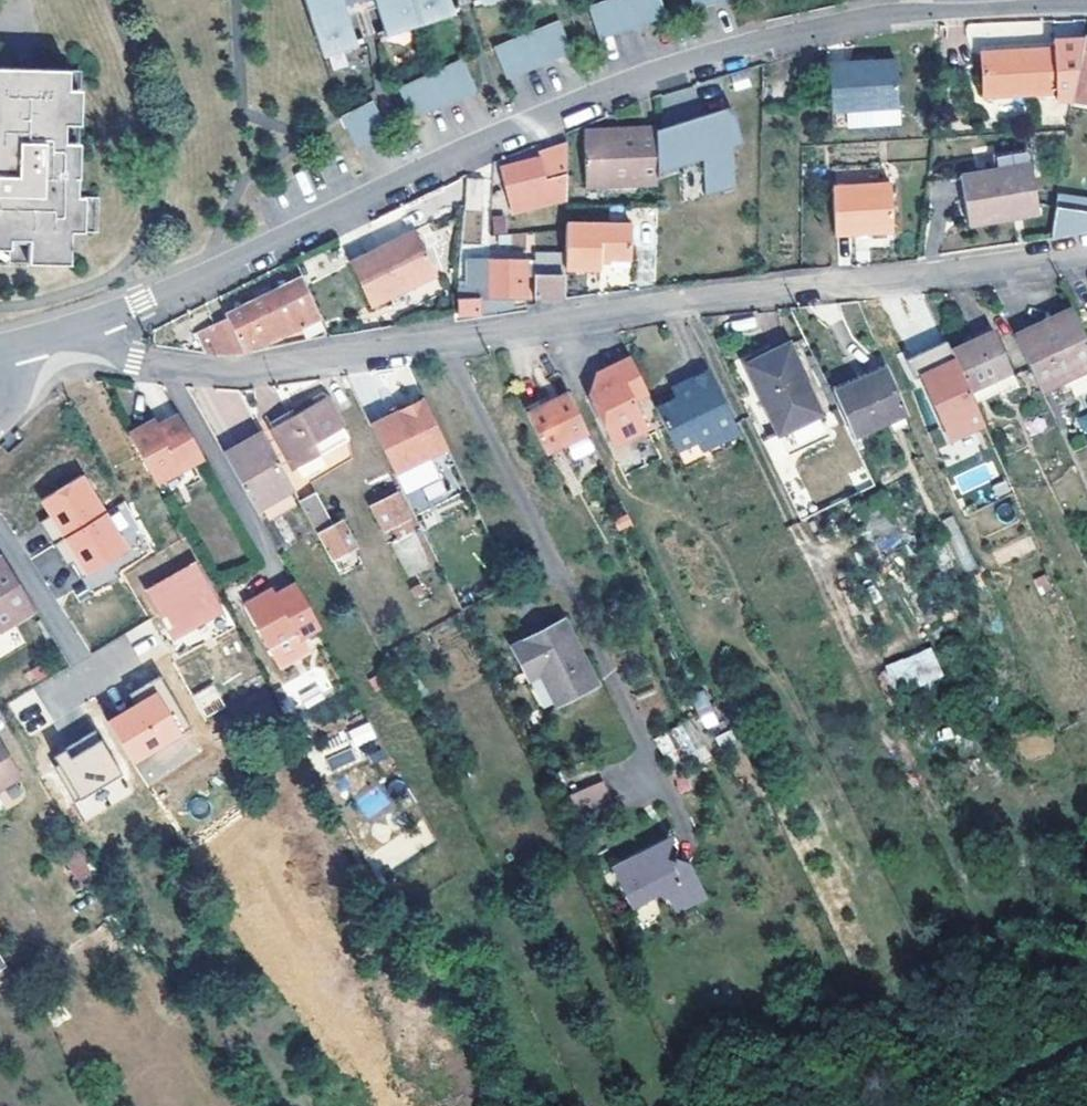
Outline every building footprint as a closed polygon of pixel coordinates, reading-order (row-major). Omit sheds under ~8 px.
[(323,56),(345,49),(343,43),(356,39),(344,5),(362,0),(304,0),(323,56)] [(450,0),(375,0),(384,29),(397,25),(399,31),(441,16),(439,11),(453,7),(450,0)] [(588,7),(599,40),(666,17),(661,0),(610,0),(588,7)] [(694,9),(728,0),(691,0),(694,9)] [(439,11),(441,16),(454,12),(453,7),(439,11)] [(493,48),(506,79),(572,52),(559,21),(493,48)] [(397,25),(384,29),(386,35),(399,31),(397,25)] [(343,43),(345,49),(357,45),(356,39),(343,43)] [(1086,40),(1075,103),(1086,105),(1086,41),(1086,40)] [(981,54),(1054,51),(1054,44),(980,47),(981,54)] [(983,98),(1057,94),(1054,51),(981,54),(983,98)] [(399,89),(412,120),(477,90),(463,59),(399,89)] [(840,112),(899,108),(895,62),(829,66),(831,113),(840,112)] [(71,267),(71,234),(96,234),(97,200),(79,199),(79,179),(77,179),(78,72),(44,72),(16,71),(0,71),(0,265),(71,267)] [(730,101),(703,112),(709,127),(723,121),(729,143),(734,141),(744,137),(730,101)] [(341,118),(357,148),(388,131),(373,102),(341,118)] [(1075,103),(1073,114),(1086,116),(1086,105),(1075,103)] [(899,108),(840,112),(841,129),(900,124),(899,108)] [(703,112),(658,131),(660,174),(701,152),(709,187),(740,180),(734,141),(729,143),(723,121),(709,127),(703,112)] [(638,140),(626,140),(586,142),(589,190),(626,187),(661,185),(658,131),(657,129),(639,130),(638,140)] [(586,142),(626,140),(638,140),(639,130),(626,131),(586,134),(586,142)] [(511,204),(567,188),(567,145),(544,153),(545,156),(546,161),(538,164),(536,159),(503,170),(511,204)] [(545,156),(536,159),(538,164),(546,161),(545,156)] [(1028,165),(956,178),(965,228),(1038,215),(1036,206),(1028,165)] [(466,183),(465,212),(482,214),(484,184),(466,183)] [(457,184),(425,193),(430,210),(462,200),(457,184)] [(857,187),(830,189),(833,236),(891,233),(888,192),(857,194),(857,187)] [(514,215),(567,201),(567,188),(511,204),(514,215)] [(1057,208),(1086,211),(1086,196),(1060,193),(1057,208)] [(1086,234),(1086,211),(1057,208),(1053,240),(1086,234)] [(524,245),(524,233),(506,234),(505,215),(493,215),(495,247),(524,245)] [(567,270),(595,271),(595,223),(567,222),(567,229),(567,270)] [(635,225),(595,223),(595,271),(602,271),(603,260),(633,261),(635,225)] [(416,234),(353,264),(373,309),(438,279),(416,234)] [(535,299),(538,299),(563,300),(562,253),(535,253),(535,299)] [(460,316),(516,308),(517,300),(529,300),(528,263),(491,262),(491,257),(483,256),(482,262),(469,263),(470,288),(461,288),(460,316)] [(226,357),(274,350),(271,343),(323,321),(304,282),(271,298),(267,290),(259,295),(262,303),(172,348),(226,357)] [(1012,337),(1032,380),(1038,392),(1055,385),(1086,370),(1086,342),(1072,310),(1053,319),(1056,323),(1033,334),(1030,328),(1012,337)] [(1053,319),(1030,328),(1033,334),(1056,323),(1053,319)] [(972,333),(976,340),(992,331),(989,325),(972,333)] [(976,340),(951,351),(974,400),(996,390),(998,395),(1018,386),(992,331),(976,340)] [(747,367),(787,347),(784,340),(743,360),(747,367)] [(980,425),(942,342),(901,361),(910,380),(921,375),(925,383),(920,385),(946,441),(980,425)] [(632,356),(627,346),(592,362),(585,383),(605,425),(619,430),(643,419),(630,390),(645,383),(632,356)] [(822,420),(787,347),(747,367),(781,440),(822,420)] [(651,397),(672,440),(694,430),(713,421),(717,431),(735,422),(706,359),(683,370),(681,378),(684,383),(673,387),(651,397)] [(827,389),(831,397),(888,371),(884,362),(827,389)] [(681,378),(683,370),(669,376),(673,387),(684,383),(681,378)] [(1086,383),(1086,370),(1055,385),(1062,401),(1072,396),(1069,391),(1086,383)] [(831,397),(852,439),(908,414),(888,371),(831,397)] [(307,409),(273,427),(295,469),(363,430),(341,390),(316,405),(312,399),(304,404),(307,409)] [(570,395),(525,414),(545,455),(588,433),(570,395)] [(391,417),(372,426),(384,450),(397,476),(451,449),(426,399),(400,412),(391,417)] [(389,414),(391,417),(400,412),(398,409),(389,414)] [(147,427),(128,437),(157,488),(206,461),(181,415),(160,427),(150,433),(147,427)] [(157,421),(147,427),(150,433),(160,427),(157,421)] [(713,421),(694,430),(698,440),(717,431),(713,421)] [(223,452),(254,507),(292,486),(262,430),(223,452)] [(397,476),(384,450),(362,462),(394,524),(416,512),(403,487),(397,476)] [(4,465),(11,459),(7,452),(0,457),(0,458),(4,465)] [(967,491),(996,476),(989,462),(960,476),(967,491)] [(86,474),(36,500),(85,592),(115,576),(109,565),(137,550),(116,511),(108,516),(86,474)] [(338,499),(308,515),(319,534),(325,531),(349,519),(338,499)] [(362,544),(349,519),(325,531),(339,556),(362,544)] [(34,612),(3,561),(0,563),(0,634),(34,612)] [(197,565),(148,592),(171,635),(221,607),(197,565)] [(261,594),(243,603),(270,653),(319,626),(295,582),(275,593),(264,599),(261,594)] [(271,588),(261,594),(264,599),(275,593),(271,588)] [(544,633),(577,698),(598,688),(565,622),(544,633)] [(558,707),(577,698),(544,633),(513,649),(525,673),(537,666),(558,707)] [(882,668),(896,698),(944,675),(930,645),(882,668)] [(205,716),(225,705),(212,683),(193,694),(205,716)] [(157,684),(140,693),(143,699),(107,718),(132,764),(185,735),(157,684)] [(349,729),(353,746),(376,739),(371,723),(349,729)] [(666,761),(696,752),(688,725),(658,734),(666,761)] [(50,755),(85,820),(132,796),(98,730),(50,755)] [(8,772),(0,759),(0,777),(8,772)] [(603,780),(570,794),(578,814),(612,800),(603,780)] [(367,819),(391,803),(378,784),(354,800),(367,819)] [(73,880),(93,868),(72,833),(52,844),(73,880)] [(665,839),(610,867),(633,912),(660,898),(670,901),(678,916),(711,899),(692,865),(677,860),(675,865),(668,863),(671,852),(665,839)]
